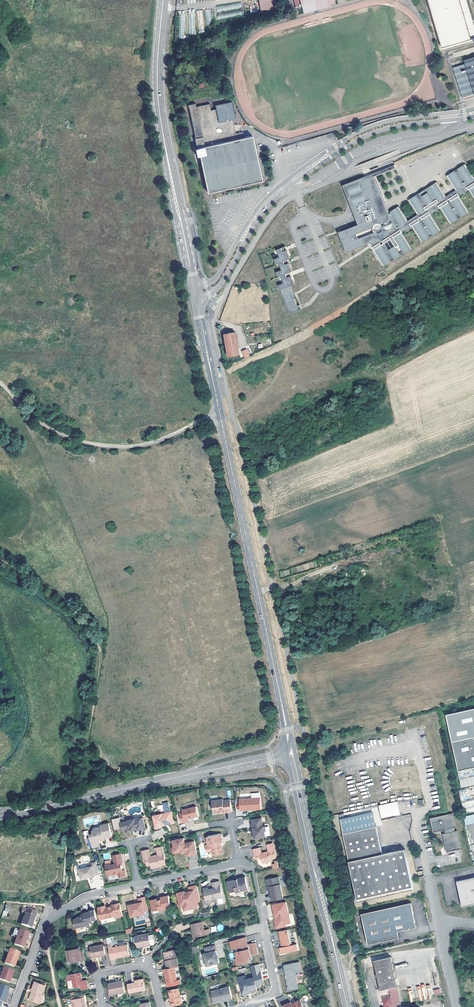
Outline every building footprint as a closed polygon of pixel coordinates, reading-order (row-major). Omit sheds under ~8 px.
[(261,12),(277,9),(276,0),(259,0),(261,12)] [(295,5),(299,4),(300,7),(304,6),(305,11),(329,4),(328,0),(294,0),(295,5)] [(473,38),(473,21),(468,0),(428,0),(443,48),(473,38)] [(241,2),(203,8),(204,13),(242,7),(241,2)] [(352,4),(326,11),(327,15),(335,13),(335,15),(353,10),(352,4)] [(464,97),(473,94),(473,57),(465,60),(466,64),(455,67),(464,97)] [(195,104),(188,106),(198,149),(195,150),(197,158),(200,157),(208,194),(263,182),(253,137),(244,139),(243,133),(236,135),(233,120),(236,120),(232,103),(215,107),(216,110),(211,111),(209,105),(196,108),(195,104)] [(355,167),(357,173),(367,169),(377,165),(374,159),(361,165),(361,164),(355,167)] [(347,183),(355,203),(351,204),(359,224),(341,231),(349,251),(371,242),(385,265),(411,248),(401,232),(413,225),(423,241),(439,230),(429,214),(442,207),(452,223),(468,212),(458,196),(470,189),(473,195),(473,179),(464,164),(448,175),(457,190),(445,197),(436,183),(410,199),(419,213),(407,221),(398,207),(388,213),(381,215),(366,176),(365,176),(347,183)] [(369,175),(366,176),(381,215),(388,213),(373,173),(369,175)] [(347,183),(343,185),(351,204),(355,203),(347,183)] [(341,231),(339,232),(347,252),(349,251),(341,231)] [(284,297),(290,313),(302,308),(300,304),(298,305),(295,298),(293,293),(295,292),(292,285),(291,280),(293,279),(292,275),(291,276),(289,272),(290,272),(289,267),(291,266),(290,262),(289,263),(287,259),(288,259),(287,254),(289,254),(287,250),(286,250),(285,246),(277,249),(280,257),(275,259),(277,263),(280,262),(283,269),(277,272),(279,276),(282,275),(285,282),(279,285),(281,289),(284,288),(287,295),(284,297)] [(235,332),(224,334),(228,355),(238,353),(235,332)] [(245,358),(250,356),(247,349),(241,351),(245,358)] [(445,715),(457,771),(456,771),(459,788),(473,785),(473,780),(473,777),(473,708),(445,715)] [(464,814),(473,811),(473,787),(466,789),(459,790),(464,814)] [(260,798),(240,799),(240,810),(251,810),(251,809),(254,809),(261,809),(260,798)] [(230,800),(223,800),(223,799),(212,801),(214,813),(220,812),(221,812),(222,812),(222,813),(232,811),(230,800)] [(397,802),(378,805),(380,818),(400,815),(397,802)] [(199,816),(196,806),(183,810),(183,813),(180,813),(182,823),(190,821),(189,818),(199,816)] [(174,823),(171,811),(153,816),(156,828),(161,827),(161,826),(164,825),(164,824),(166,824),(168,823),(168,824),(174,823)] [(340,819),(343,833),(376,826),(373,812),(340,819)] [(456,826),(453,812),(430,817),(433,831),(443,829),(444,833),(442,833),(446,851),(461,848),(456,830),(455,830),(454,827),(456,826)] [(464,816),(465,823),(473,821),(473,814),(464,816)] [(143,817),(140,818),(139,817),(132,818),(132,819),(125,821),(121,822),(122,830),(126,830),(126,832),(128,833),(131,833),(132,831),(131,829),(133,829),(134,829),(137,829),(137,830),(146,829),(143,817)] [(263,826),(262,818),(252,819),(253,823),(252,823),(253,828),(254,828),(254,830),(255,832),(254,832),(255,838),(266,837),(265,830),(266,830),(265,826),(263,826)] [(90,837),(93,848),(99,846),(101,842),(100,841),(100,839),(112,836),(109,823),(100,825),(101,826),(93,828),(94,830),(92,830),(93,834),(94,837),(90,837)] [(382,854),(376,826),(343,833),(358,901),(414,889),(405,849),(382,854)] [(207,837),(209,845),(206,845),(207,851),(212,851),(213,855),(224,853),(222,847),(221,847),(220,843),(223,842),(222,834),(207,837)] [(185,843),(184,838),(173,840),(175,847),(174,848),(175,853),(182,851),(182,853),(185,852),(185,851),(187,850),(187,852),(188,856),(197,854),(195,841),(185,843)] [(276,857),(273,843),(267,844),(269,851),(267,852),(267,853),(266,853),(264,854),(264,852),(262,853),(260,847),(253,849),(255,857),(257,859),(261,858),(263,863),(271,861),(271,858),(276,857)] [(166,864),(162,846),(156,848),(157,850),(158,855),(156,855),(156,856),(155,857),(153,857),(153,856),(151,856),(149,849),(142,851),(144,862),(146,862),(150,861),(151,865),(152,869),(161,867),(160,866),(166,864)] [(126,876),(124,870),(122,870),(122,867),(121,864),(123,862),(121,854),(113,855),(111,863),(106,864),(108,876),(118,874),(119,877),(126,876)] [(99,875),(97,868),(96,862),(91,863),(92,866),(79,869),(81,879),(87,878),(94,876),(99,875)] [(273,900),(283,898),(279,876),(267,879),(268,885),(270,886),(270,888),(271,891),(273,900)] [(236,891),(236,892),(241,891),(244,890),(244,893),(249,892),(245,877),(237,878),(238,879),(238,881),(234,882),(234,880),(227,882),(230,892),(236,891)] [(473,904),(473,877),(459,880),(457,880),(462,906),(473,903),(473,904)] [(223,897),(219,881),(212,883),(213,888),(211,889),(209,889),(208,887),(204,888),(206,899),(204,899),(205,905),(212,903),(211,900),(223,897)] [(201,901),(197,885),(189,887),(189,890),(189,891),(188,892),(186,893),(185,891),(177,893),(179,901),(182,901),(184,905),(185,910),(193,908),(194,908),(197,908),(196,906),(198,906),(197,902),(201,901)] [(151,900),(153,911),(159,910),(159,911),(164,910),(164,909),(171,908),(169,895),(161,897),(161,898),(161,899),(159,900),(157,900),(157,899),(151,900)] [(149,911),(146,897),(138,898),(139,903),(137,903),(129,905),(131,917),(146,914),(145,912),(149,911)] [(289,913),(286,901),(274,904),(275,910),(274,910),(276,916),(277,916),(277,918),(277,919),(276,920),(275,921),(277,927),(287,925),(286,923),(291,922),(289,913)] [(416,927),(411,902),(361,913),(368,944),(400,937),(398,931),(416,927)] [(99,907),(99,909),(98,909),(101,919),(115,916),(115,918),(123,916),(120,903),(112,905),(112,906),(106,908),(105,908),(104,906),(99,907)] [(30,925),(35,909),(25,906),(20,922),(30,925)] [(97,919),(95,909),(90,911),(85,912),(85,913),(83,914),(82,915),(81,915),(74,920),(76,928),(85,926),(88,927),(91,926),(90,923),(93,922),(93,920),(97,919)] [(202,921),(193,924),(191,924),(193,930),(194,930),(196,936),(205,934),(210,933),(209,929),(204,930),(202,921)] [(19,927),(14,942),(24,946),(27,936),(26,935),(28,930),(19,927)] [(291,945),(288,929),(278,931),(279,935),(280,935),(282,944),(283,944),(283,945),(283,946),(282,947),(280,947),(281,953),(285,952),(298,949),(297,943),(293,944),(291,945)] [(136,936),(139,946),(147,945),(147,943),(151,942),(149,935),(149,933),(136,936)] [(248,945),(248,944),(246,937),(230,941),(233,949),(238,947),(239,950),(236,951),(238,957),(241,957),(243,963),(249,961),(249,958),(252,955),(251,952),(253,952),(253,954),(259,952),(256,941),(250,943),(250,944),(249,945),(248,945)] [(113,947),(112,943),(108,944),(111,959),(115,959),(115,957),(130,954),(128,944),(113,947)] [(90,947),(92,956),(99,955),(99,956),(106,955),(103,944),(90,947)] [(207,966),(219,963),(218,958),(217,958),(217,955),(217,954),(216,951),(217,950),(215,945),(205,948),(206,953),(204,953),(207,966)] [(69,949),(72,962),(82,960),(80,950),(80,947),(69,949)] [(5,962),(15,966),(18,959),(18,956),(19,951),(10,948),(5,962)] [(175,949),(165,951),(167,958),(167,959),(165,960),(167,968),(174,966),(178,965),(176,958),(177,958),(175,949)] [(391,956),(374,960),(381,990),(389,988),(391,996),(382,997),(384,1006),(391,1004),(392,1006),(394,1006),(402,1006),(391,956)] [(299,961),(284,964),(285,971),(286,975),(285,975),(288,991),(298,989),(296,977),(295,973),(301,971),(299,961)] [(247,979),(239,981),(243,994),(247,993),(248,991),(249,991),(258,989),(257,987),(262,986),(261,983),(264,982),(259,964),(251,966),(254,977),(247,979)] [(177,979),(174,966),(167,968),(164,969),(165,975),(168,986),(181,983),(180,978),(177,979)] [(4,967),(1,978),(11,981),(14,970),(4,967)] [(84,978),(83,972),(69,974),(70,980),(75,979),(76,986),(83,985),(83,989),(90,987),(89,979),(84,980),(84,978)] [(139,979),(139,981),(136,982),(129,984),(130,993),(146,989),(144,980),(144,978),(139,979)] [(45,993),(47,984),(36,980),(34,989),(35,990),(35,992),(34,992),(31,999),(42,1002),(45,993)] [(127,991),(125,982),(117,984),(117,982),(110,984),(112,995),(127,991)] [(3,1006),(5,1001),(7,1001),(11,987),(1,983),(0,986),(0,1005),(3,1006)] [(212,991),(215,1003),(221,1001),(221,1000),(222,1000),(224,999),(224,1000),(233,998),(230,986),(221,988),(221,989),(212,991)] [(172,1000),(173,1005),(183,1003),(179,988),(169,990),(171,999),(171,1000),(172,1000)] [(74,999),(75,1006),(88,1006),(86,997),(74,999)] [(292,1003),(291,1001),(283,1004),(284,1006),(304,1006),(300,999),(295,1001),(295,1002),(292,1004),(292,1003)]
